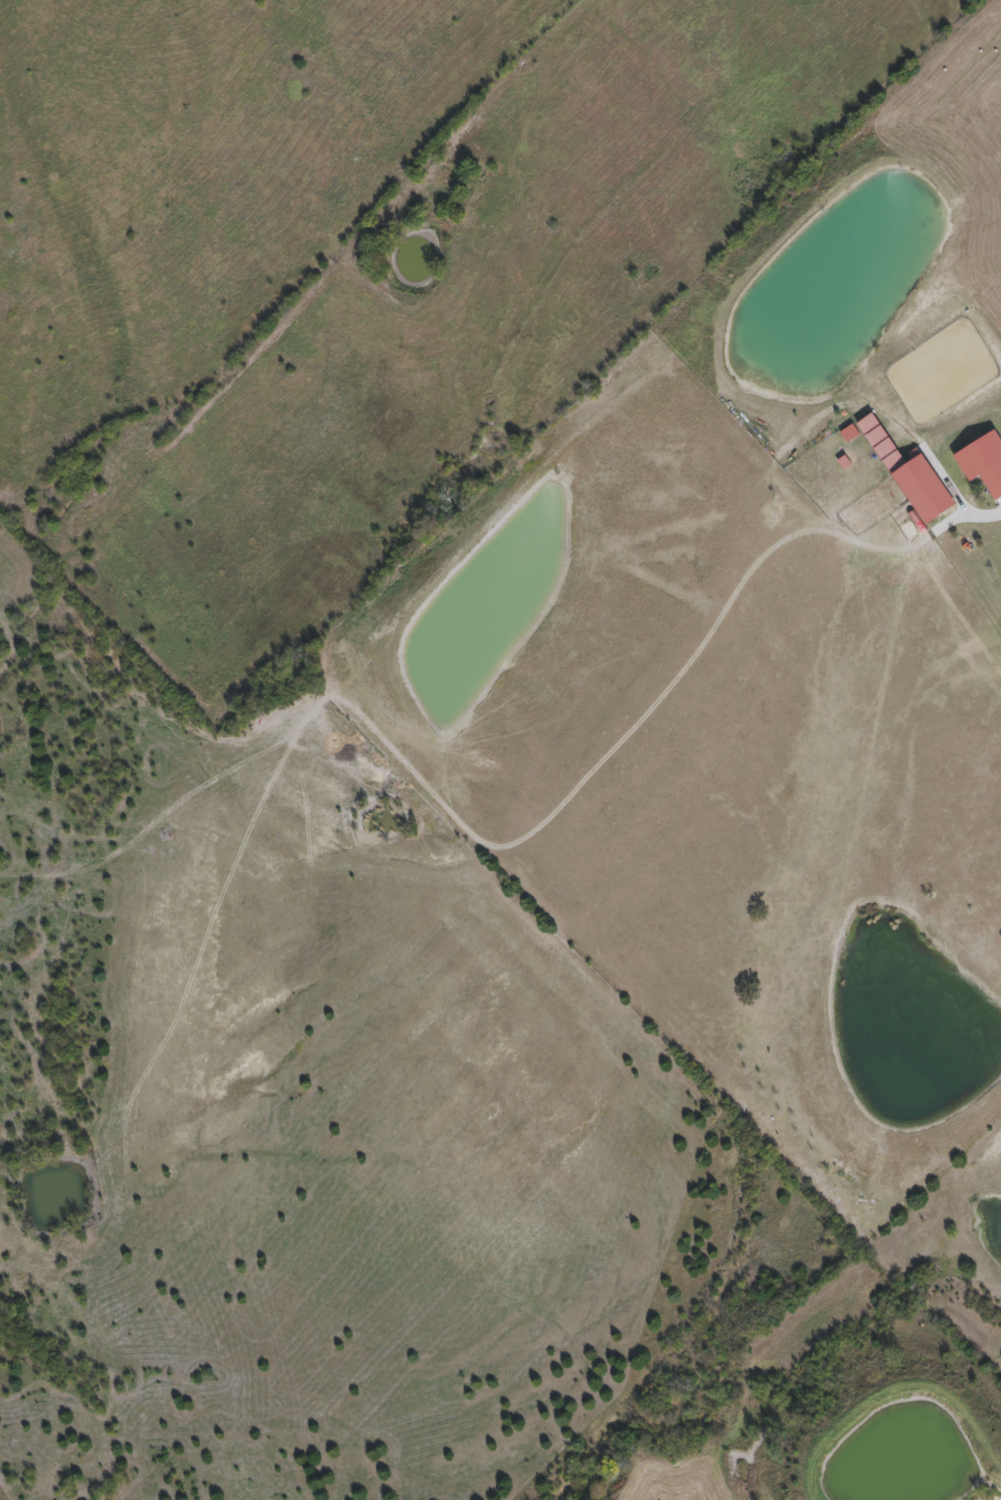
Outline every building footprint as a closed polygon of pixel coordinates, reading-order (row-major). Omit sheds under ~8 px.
[(982,474),(1000,464),(1000,498),(995,501),(982,474)]
